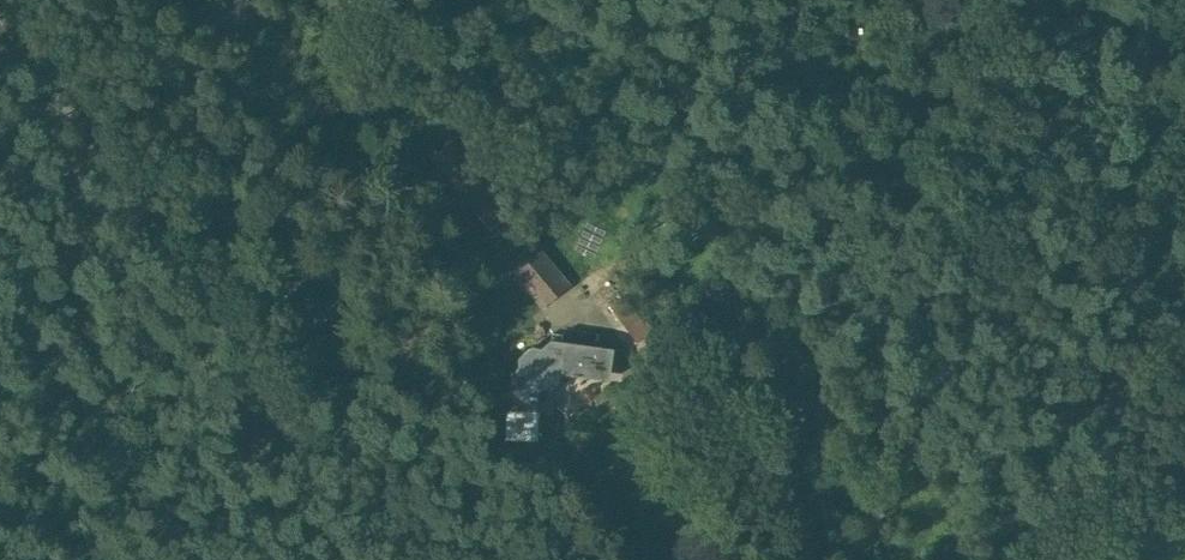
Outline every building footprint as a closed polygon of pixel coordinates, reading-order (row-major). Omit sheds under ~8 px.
[(249,0),(204,0),(201,2),(226,37),(259,13),(249,0)] [(907,11),(921,0),(896,0),(907,11)] [(903,17),(918,32),(941,10),(929,0),(921,0),(903,17)] [(502,203),(449,141),(434,155),(484,218),(502,203)] [(531,242),(507,262),(544,306),(568,286),(531,242)] [(609,353),(552,345),(513,377),(509,436),(532,438),(535,387),(559,368),(605,375),(609,353)]
